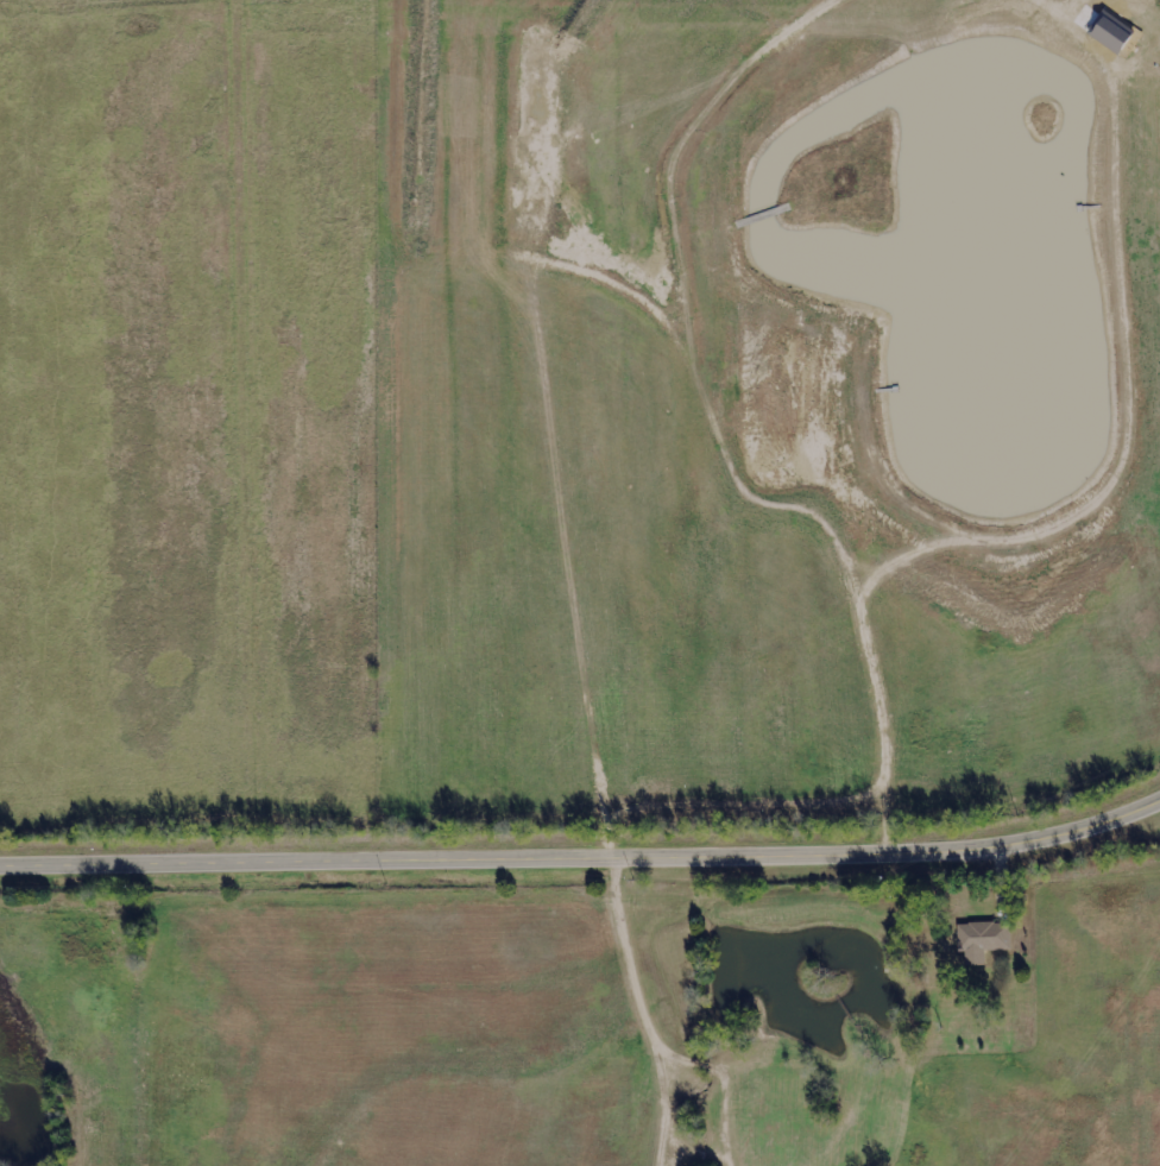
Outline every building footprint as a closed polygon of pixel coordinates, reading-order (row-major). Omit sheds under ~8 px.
[(1120,43),(1127,45),(1133,29),(1097,15),(1087,40),(1117,52),(1120,43)] [(960,924),(961,952),(970,951),(971,966),(988,965),(987,951),(1014,950),(1012,922),(960,924)]
